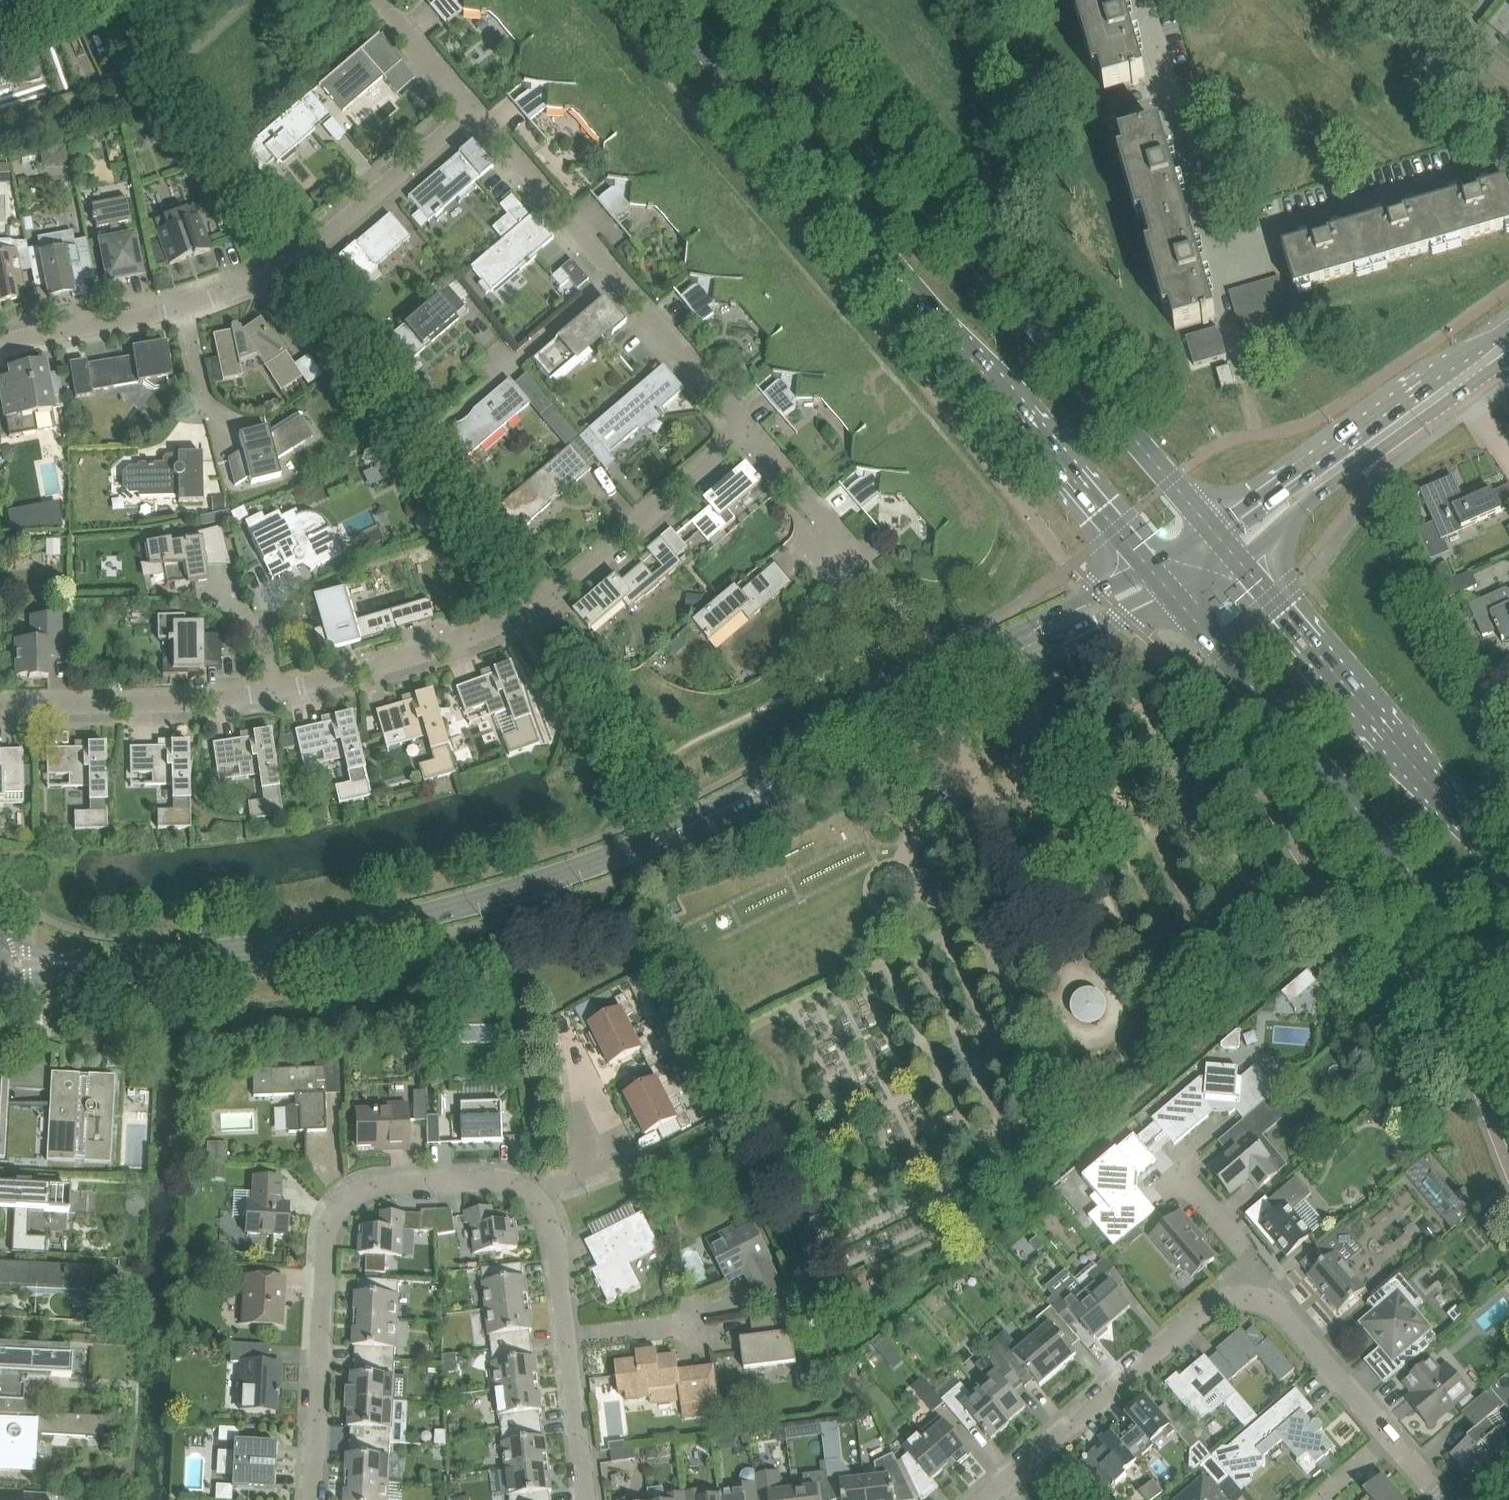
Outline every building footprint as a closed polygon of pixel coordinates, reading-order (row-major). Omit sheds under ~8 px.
[(463,9),(481,10),(481,12),(485,12),(486,11),(489,11),(520,47),(526,42),(543,29),(519,0),(436,0),(429,6),(445,24),(446,24),(463,9)] [(1122,0),(1078,0),(1085,24),(1080,25),(1090,62),(1096,61),(1105,90),(1132,82),(1133,85),(1139,83),(1138,80),(1145,78),(1122,0)] [(389,72),(402,62),(378,34),(318,86),(319,87),(321,85),(343,111),(382,78),(385,81),(386,80),(381,74),(387,69),(389,72)] [(604,144),(608,140),(626,125),(591,86),(549,82),(548,82),(532,81),(531,89),(529,89),(513,103),(529,122),(530,121),(547,106),(564,108),(564,109),(569,110),(569,108),(573,108),(604,144)] [(242,151),(258,170),(260,172),(274,160),(277,163),(280,161),(284,162),(295,153),(294,149),(297,146),(315,130),(312,127),(328,114),(310,93),(242,151)] [(156,125),(146,128),(150,139),(160,136),(156,125)] [(1139,207),(1147,235),(1188,223),(1160,128),(1120,140),(1128,170),(1123,171),(1134,208),(1139,207)] [(142,129),(133,133),(137,144),(146,140),(142,129)] [(492,169),(493,168),(471,143),(408,197),(428,222),(434,217),(435,218),(443,211),(442,210),(457,197),(461,201),(474,189),(471,185),(491,168),(492,169)] [(0,164),(0,183),(9,183),(9,163),(0,164)] [(687,241),(696,234),(709,222),(675,183),(632,180),(615,178),(615,186),(612,186),(596,200),(619,226),(620,226),(629,217),(630,203),(648,204),(648,206),(652,207),(652,205),(656,205),(687,241)] [(1508,181),(1433,203),(1445,246),(1508,228),(1508,183),(1508,181)] [(511,195),(499,206),(507,215),(517,227),(530,216),(511,195)] [(107,284),(123,281),(129,279),(142,277),(141,271),(134,235),(121,238),(118,224),(131,221),(127,198),(91,205),(96,228),(110,226),(112,239),(99,242),(107,284)] [(1370,268),(1445,246),(1433,203),(1357,225),(1370,268)] [(194,205),(184,209),(182,207),(180,207),(178,207),(177,206),(176,206),(175,206),(174,207),(172,207),(171,208),(169,209),(168,209),(168,210),(167,211),(166,212),(165,212),(165,213),(164,215),(164,216),(154,220),(170,265),(186,259),(185,256),(193,253),(194,256),(210,250),(194,205)] [(410,238),(390,214),(355,243),(325,268),(345,292),(346,293),(361,279),(363,282),(378,269),(376,267),(410,238)] [(553,238),(533,214),(530,216),(517,227),(470,267),(482,281),(478,284),(486,294),(490,290),(491,292),(518,269),(520,271),(537,257),(535,254),(553,238)] [(1216,318),(1188,223),(1147,235),(1155,264),(1150,265),(1161,302),(1167,301),(1175,330),(1203,322),(1204,325),(1209,323),(1208,320),(1216,318)] [(1282,247),(1295,290),(1370,268),(1357,225),(1282,247)] [(62,233),(37,238),(39,246),(41,254),(46,284),(49,298),(72,294),(72,297),(85,295),(82,280),(94,278),(88,244),(76,247),(75,241),(74,238),(63,240),(62,233)] [(0,241),(0,303),(16,299),(14,288),(22,287),(19,271),(17,261),(15,252),(9,253),(9,241),(0,241)] [(578,289),(589,279),(571,259),(551,277),(560,287),(570,279),(578,289)] [(969,270),(953,285),(968,301),(984,286),(969,270)] [(771,339),(777,333),(793,320),(758,280),(715,277),(699,276),(698,284),(695,283),(679,297),(702,323),(714,313),(715,300),(731,302),(731,304),(736,304),(736,302),(740,302),(771,339)] [(1275,301),(1286,298),(1279,277),(1269,280),(1275,301)] [(1269,280),(1258,283),(1264,304),(1275,301),(1269,280)] [(435,283),(425,292),(432,300),(442,292),(435,283)] [(1249,286),(1255,307),(1264,304),(1258,283),(1249,286)] [(1255,307),(1249,286),(1239,289),(1245,310),(1255,307)] [(432,300),(382,343),(402,368),(425,348),(422,345),(428,340),(431,343),(459,319),(456,315),(465,307),(448,287),(442,292),(432,300)] [(1229,292),(1235,313),(1245,310),(1239,289),(1229,292)] [(549,380),(600,336),(601,336),(608,330),(612,335),(625,323),(626,323),(604,297),(531,360),(549,380)] [(1286,298),(1275,301),(1281,322),(1292,319),(1286,298)] [(1275,301),(1264,304),(1270,325),(1281,322),(1275,301)] [(1255,307),(1261,328),(1270,325),(1264,304),(1255,307)] [(1251,331),(1261,328),(1255,307),(1245,310),(1251,331)] [(1245,310),(1235,313),(1241,334),(1251,331),(1245,310)] [(231,331),(213,334),(223,380),(242,376),(239,362),(256,355),(264,366),(269,363),(275,373),(271,376),(281,391),(302,377),(286,352),(287,351),(271,328),(269,330),(261,318),(242,331),(240,328),(238,325),(236,324),(235,324),(233,324),(232,325),(231,326),(231,328),(231,331)] [(1194,366),(1227,356),(1218,328),(1186,338),(1194,366)] [(90,391),(114,387),(138,383),(143,383),(154,390),(167,388),(168,390),(169,390),(167,378),(172,378),(166,343),(132,349),(133,355),(133,357),(86,365),(81,361),(69,363),(75,398),(87,396),(90,391)] [(0,380),(0,387),(9,437),(56,428),(53,412),(51,399),(63,397),(60,382),(58,373),(47,375),(45,363),(9,370),(11,378),(0,380)] [(662,409),(684,390),(663,366),(662,366),(647,379),(588,429),(579,437),(586,445),(595,437),(609,454),(637,429),(656,413),(660,418),(661,419),(663,418),(663,417),(658,412),(662,409)] [(1235,385),(1230,366),(1216,370),(1222,389),(1235,385)] [(764,393),(763,394),(779,413),(785,420),(786,419),(796,410),(797,397),(815,398),(815,401),(819,401),(819,399),(823,399),(854,436),(866,426),(876,417),(842,377),(805,375),(782,373),(781,381),(779,380),(764,393)] [(509,379),(473,410),(471,413),(470,415),(468,417),(466,419),(464,420),(461,422),(459,423),(457,424),(440,438),(460,462),(480,446),(484,445),(487,443),(490,442),(492,440),(495,438),(497,435),(499,432),(500,429),(530,403),(509,379)] [(553,407),(542,416),(550,426),(560,416),(553,407)] [(305,442),(298,415),(269,433),(268,428),(239,435),(242,450),(228,459),(235,486),(249,477),(251,484),(280,476),(276,460),(305,442)] [(585,446),(586,445),(579,437),(570,445),(578,455),(586,448),(585,446)] [(513,533),(515,535),(516,534),(525,526),(526,527),(530,523),(530,522),(550,504),(548,501),(556,494),(559,497),(591,470),(586,464),(578,455),(570,445),(495,510),(513,533)] [(203,502),(202,454),(177,454),(177,455),(166,456),(162,459),(163,463),(137,463),(137,468),(130,468),(124,474),(124,487),(130,493),(138,493),(138,497),(178,496),(178,502),(203,502)] [(729,511),(763,483),(747,464),(705,501),(710,507),(692,523),(709,542),(736,519),(729,511)] [(925,474),(909,473),(865,470),(865,478),(862,478),(846,491),(862,510),(863,509),(880,494),(898,496),(898,498),(902,498),(902,496),(906,496),(938,533),(950,523),(960,514),(925,474)] [(1443,538),(1501,512),(1492,490),(1463,503),(1452,479),(1423,492),(1436,522),(1418,530),(1430,559),(1449,551),(1443,538)] [(1499,508),(1508,505),(1508,482),(1493,487),(1499,508)] [(225,497),(212,497),(212,510),(225,510),(225,497)] [(242,507),(230,513),(234,523),(247,517),(242,507)] [(288,563),(294,560),(295,561),(296,562),(297,562),(299,562),(300,562),(302,562),(303,561),(304,559),(313,567),(310,571),(311,571),(314,567),(341,554),(340,553),(336,555),(324,531),(328,529),(328,527),(327,524),(326,524),(325,522),(324,521),(323,520),(321,518),(319,517),(317,515),(314,514),(313,514),(310,513),(307,513),(304,513),(303,513),(302,513),(301,514),(298,515),(295,510),(281,517),(278,511),(264,518),(261,513),(245,522),(253,538),(251,538),(263,562),(278,554),(287,572),(292,570),(288,563)] [(228,511),(200,518),(202,527),(230,521),(228,511)] [(188,584),(192,583),(207,580),(205,566),(206,565),(205,556),(227,552),(224,539),(221,526),(193,533),(193,535),(195,535),(196,539),(171,544),(171,540),(145,544),(148,564),(149,565),(163,565),(167,585),(175,584),(176,589),(188,585),(188,584)] [(672,529),(661,538),(683,565),(684,564),(678,557),(688,548),(672,529)] [(630,609),(683,565),(661,538),(647,550),(663,568),(660,571),(659,570),(654,575),(643,563),(622,581),(617,575),(574,612),(590,630),(590,629),(623,602),(630,609)] [(59,540),(45,541),(46,556),(59,556),(59,540)] [(717,603),(693,623),(709,641),(742,613),(749,620),(793,583),(776,563),(741,592),(736,586),(717,603)] [(1452,580),(1446,565),(1433,571),(1439,585),(1452,580)] [(1472,572),(1440,587),(1446,601),(1478,587),(1472,572)] [(399,629),(393,609),(353,621),(344,589),(317,597),(323,615),(326,629),(313,633),(318,652),(332,648),(333,651),(346,647),(354,644),(360,643),(359,640),(399,629)] [(1506,592),(1505,591),(1469,607),(1475,619),(1484,637),(1498,630),(1504,643),(1505,642),(1506,646),(1508,644),(1508,591),(1506,592)] [(686,595),(685,609),(704,610),(705,596),(686,595)] [(420,623),(434,618),(428,599),(414,603),(420,623)] [(1469,607),(1455,614),(1460,625),(1475,619),(1469,607)] [(204,620),(185,621),(185,616),(157,616),(158,640),(168,640),(168,642),(172,642),(172,658),(162,658),(163,675),(187,674),(187,670),(204,669),(204,663),(221,662),(221,634),(205,635),(204,620)] [(48,677),(48,658),(60,657),(60,651),(60,617),(37,617),(32,617),(32,630),(33,642),(16,642),(17,676),(29,676),(29,678),(48,677)] [(678,638),(668,647),(675,655),(685,647),(678,638)] [(483,677),(456,687),(465,712),(485,705),(487,711),(506,704),(508,709),(517,733),(502,738),(509,755),(540,744),(523,699),(520,680),(517,682),(513,672),(510,663),(493,669),(492,670),(494,673),(483,677)] [(404,703),(376,711),(383,736),(403,730),(405,737),(425,731),(426,737),(433,760),(418,765),(424,782),(455,773),(442,728),(441,721),(440,709),(437,710),(432,691),(415,695),(414,696),(415,699),(404,703)] [(446,708),(440,709),(441,721),(451,720),(450,708),(446,708)] [(324,723),(295,730),(301,756),(321,751),(323,758),(343,753),(344,759),(350,783),(335,786),(339,804),(371,797),(360,750),(359,731),(356,732),(352,713),(335,717),(334,717),(335,721),(324,723)] [(242,739),(213,743),(216,769),(237,766),(238,773),(258,770),(259,775),(263,800),(248,802),(251,820),(283,816),(276,769),(277,750),(276,750),(276,751),(274,751),(271,731),(254,733),(253,733),(253,737),(242,739)] [(283,733),(283,747),(296,744),(293,731),(283,733)] [(159,747),(130,747),(130,773),(151,773),(151,780),(172,779),(172,785),(173,809),(157,810),(158,828),(191,828),(190,780),(193,762),(189,762),(189,742),(171,742),(170,742),(171,746),(159,747)] [(76,748),(47,749),(47,775),(69,775),(69,782),(89,781),(89,787),(90,811),(74,812),(75,830),(77,830),(107,829),(106,782),(109,764),(106,764),(106,743),(88,744),(87,744),(87,748),(76,748)] [(4,801),(3,784),(23,783),(32,783),(32,763),(23,763),(23,749),(0,750),(0,802),(4,801)] [(948,901),(932,894),(927,906),(943,912),(948,901)] [(1276,923),(1292,916),(1287,905),(1271,912),(1276,923)] [(1308,969),(1297,979),(1304,988),(1310,988),(1318,981),(1315,978),(1308,969)] [(1087,1027),(1109,1010),(1092,987),(1070,1004),(1087,1027)] [(634,1012),(624,994),(615,999),(620,1010),(590,1025),(593,1033),(591,1034),(598,1046),(598,1047),(631,1030),(624,1017),(634,1012)] [(650,1002),(640,1006),(648,1021),(658,1016),(650,1002)] [(631,1030),(598,1047),(604,1059),(607,1058),(610,1065),(641,1050),(646,1061),(656,1056),(640,1025),(631,1030)] [(1221,1044),(1221,1048),(1240,1049),(1242,1030),(1238,1030),(1221,1044)] [(627,1103),(633,1116),(666,1099),(660,1087),(669,1082),(660,1064),(651,1069),(656,1080),(626,1095),(629,1102),(627,1103)] [(270,1068),(254,1068),(255,1095),(295,1093),(296,1107),(288,1107),(289,1133),(306,1132),(326,1131),(325,1093),(316,1094),(315,1080),(324,1080),(324,1066),(316,1066),(270,1068)] [(1176,1099),(1152,1119),(1156,1123),(1171,1141),(1175,1145),(1209,1116),(1207,1114),(1213,1109),(1214,1107),(1225,1109),(1225,1110),(1230,1115),(1237,1109),(1245,1117),(1243,1119),(1244,1120),(1277,1092),(1278,1091),(1286,1085),(1288,1083),(1288,1077),(1277,1077),(1277,1081),(1272,1085),(1256,1066),(1242,1078),(1237,1078),(1238,1068),(1207,1066),(1206,1079),(1200,1078),(1176,1099)] [(115,1076),(51,1072),(46,1160),(110,1164),(115,1076)] [(414,1121),(426,1120),(426,1116),(425,1091),(413,1092),(414,1121)] [(1212,1166),(1209,1168),(1230,1193),(1233,1191),(1250,1177),(1259,1188),(1278,1172),(1269,1161),(1273,1157),(1255,1135),(1289,1106),(1277,1092),(1244,1120),(1238,1125),(1247,1135),(1227,1152),(1212,1166)] [(666,1099),(633,1116),(640,1129),(642,1128),(646,1135),(676,1120),(682,1130),(692,1125),(682,1107),(672,1112),(666,1099)] [(503,1142),(502,1102),(461,1103),(463,1143),(503,1142)] [(389,1149),(408,1149),(407,1105),(387,1106),(387,1110),(356,1111),(357,1146),(388,1145),(389,1149)] [(1373,1106),(1370,1116),(1384,1121),(1388,1111),(1373,1106)] [(427,1144),(439,1144),(438,1116),(426,1116),(426,1120),(427,1144)] [(705,1143),(706,1146),(709,1150),(710,1153),(725,1145),(720,1135),(705,1143)] [(1134,1135),(1084,1178),(1097,1194),(1092,1198),(1100,1207),(1089,1216),(1114,1245),(1123,1238),(1138,1226),(1143,1222),(1156,1211),(1155,1210),(1152,1212),(1142,1200),(1145,1198),(1137,1188),(1134,1188),(1135,1176),(1138,1176),(1156,1161),(1153,1157),(1138,1139),(1134,1135)] [(207,1141),(207,1160),(228,1161),(228,1158),(229,1152),(229,1142),(207,1141)] [(1425,1157),(1405,1174),(1453,1230),(1473,1213),(1472,1212),(1456,1193),(1425,1157)] [(211,1164),(210,1178),(226,1179),(226,1165),(211,1164)] [(280,1203),(281,1178),(253,1176),(252,1202),(247,1201),(245,1233),(287,1235),(289,1204),(280,1203)] [(1261,1226),(1287,1256),(1312,1234),(1293,1211),(1312,1195),(1297,1177),(1268,1201),(1277,1212),(1261,1226)] [(30,1183),(15,1182),(15,1187),(0,1186),(0,1208),(14,1209),(11,1252),(45,1254),(46,1237),(27,1236),(29,1210),(69,1212),(70,1190),(30,1187),(30,1183)] [(668,1193),(654,1195),(656,1209),(669,1207),(668,1193)] [(465,1211),(467,1224),(472,1223),(476,1254),(518,1249),(515,1227),(517,1227),(516,1221),(509,1222),(508,1215),(507,1215),(503,1212),(503,1211),(493,1212),(492,1208),(465,1211)] [(456,1232),(452,1209),(437,1210),(438,1231),(438,1235),(456,1232)] [(359,1227),(359,1233),(361,1233),(360,1255),(367,1255),(366,1272),(381,1273),(386,1274),(387,1256),(387,1252),(402,1253),(403,1232),(438,1231),(437,1210),(422,1210),(421,1217),(409,1216),(410,1214),(382,1212),(381,1228),(359,1227)] [(1197,1231),(1180,1211),(1151,1236),(1178,1268),(1182,1265),(1192,1277),(1203,1268),(1204,1270),(1207,1267),(1206,1266),(1214,1259),(1194,1234),(1197,1231)] [(620,1298),(623,1296),(622,1295),(640,1285),(628,1261),(659,1245),(642,1213),(585,1242),(598,1268),(593,1271),(608,1302),(619,1296),(620,1298)] [(1138,1226),(1123,1238),(1130,1245),(1144,1233),(1140,1228),(1138,1226)] [(1309,1274),(1308,1276),(1339,1312),(1366,1289),(1345,1265),(1335,1253),(1353,1237),(1344,1226),(1321,1246),(1330,1256),(1309,1274)] [(770,1260),(753,1227),(752,1228),(755,1232),(739,1240),(737,1236),(729,1239),(729,1238),(725,1240),(725,1241),(712,1248),(728,1281),(749,1271),(753,1278),(749,1280),(761,1303),(784,1291),(769,1261),(770,1260)] [(1036,1238),(1029,1244),(1037,1253),(1044,1247),(1036,1238)] [(1115,1289),(1124,1281),(1106,1260),(1097,1267),(1093,1262),(1074,1278),(1112,1323),(1131,1307),(1115,1289)] [(0,1263),(0,1286),(86,1291),(87,1268),(0,1263)] [(523,1277),(522,1264),(482,1269),(486,1309),(531,1304),(530,1299),(528,1299),(525,1277),(523,1277)] [(1376,1311),(1361,1324),(1374,1338),(1381,1346),(1384,1350),(1390,1358),(1393,1361),(1400,1369),(1401,1370),(1438,1338),(1414,1310),(1410,1314),(1399,1302),(1413,1290),(1399,1274),(1368,1302),(1376,1311)] [(241,1324),(283,1326),(285,1278),(244,1276),(241,1324)] [(1074,1278),(1047,1302),(1051,1307),(1069,1327),(1078,1320),(1094,1338),(1096,1336),(1099,1339),(1109,1331),(1106,1328),(1112,1323),(1074,1278)] [(353,1315),(353,1320),(397,1322),(399,1281),(359,1279),(358,1293),(356,1293),(355,1315),(353,1315)] [(430,1283),(429,1292),(440,1293),(440,1284),(430,1283)] [(801,1294),(787,1296),(789,1311),(803,1309),(801,1294)] [(486,1309),(491,1349),(532,1344),(530,1331),(532,1331),(529,1309),(531,1309),(531,1304),(486,1309)] [(1457,1306),(1448,1314),(1456,1323),(1465,1315),(1457,1306)] [(1023,1331),(1031,1340),(1032,1339),(1058,1370),(1076,1355),(1065,1342),(1075,1334),(1069,1327),(1051,1307),(1035,1321),(1043,1330),(1033,1338),(1025,1329),(1023,1331)] [(796,1311),(751,1316),(753,1335),(754,1335),(755,1338),(740,1339),(744,1369),(796,1363),(793,1331),(805,1329),(796,1311)] [(395,1362),(397,1322),(353,1320),(353,1324),(355,1324),(353,1346),(355,1347),(354,1360),(395,1362)] [(1218,1352),(1209,1360),(1228,1383),(1258,1357),(1280,1382),(1295,1369),(1269,1339),(1267,1341),(1262,1335),(1260,1337),(1254,1331),(1248,1336),(1242,1328),(1216,1350),(1218,1352)] [(886,1340),(876,1348),(881,1353),(891,1345),(887,1339),(886,1340)] [(1013,1340),(996,1354),(1020,1381),(1029,1373),(1040,1386),(1058,1370),(1032,1339),(1031,1340),(1020,1349),(1013,1340)] [(23,1413),(23,1401),(24,1384),(21,1384),(21,1375),(71,1377),(72,1356),(68,1356),(69,1347),(0,1343),(0,1411),(23,1413)] [(268,1363),(269,1345),(231,1343),(230,1362),(242,1363),(240,1409),(275,1411),(276,1393),(279,1394),(279,1390),(276,1390),(276,1381),(279,1381),(280,1363),(268,1363)] [(491,1349),(496,1389),(540,1384),(540,1379),(538,1379),(535,1357),(533,1358),(532,1344),(491,1349)] [(987,1379),(978,1387),(1009,1424),(1010,1424),(1008,1422),(1026,1407),(1010,1389),(1020,1381),(996,1354),(993,1350),(975,1365),(987,1379)] [(689,1417),(707,1414),(702,1374),(679,1377),(677,1357),(658,1359),(657,1352),(636,1354),(637,1362),(615,1365),(619,1394),(626,1393),(627,1400),(650,1397),(650,1390),(679,1386),(681,1404),(687,1403),(689,1417)] [(458,1353),(443,1355),(444,1374),(460,1372),(458,1353)] [(861,1359),(856,1363),(861,1369),(866,1365),(861,1359)] [(1228,1383),(1209,1360),(1208,1359),(1198,1368),(1195,1364),(1180,1377),(1177,1373),(1165,1383),(1198,1422),(1210,1412),(1203,1403),(1216,1392),(1226,1403),(1245,1425),(1256,1416),(1228,1383)] [(349,1395),(348,1400),(393,1402),(395,1362),(354,1360),(354,1373),(352,1373),(351,1395),(349,1395)] [(1413,1394),(1408,1398),(1407,1399),(1408,1400),(1430,1426),(1470,1392),(1447,1365),(1440,1370),(1431,1360),(1404,1383),(1413,1394)] [(1508,1451),(1508,1427),(1506,1424),(1497,1414),(1505,1406),(1508,1411),(1508,1374),(1508,1373),(1462,1414),(1478,1432),(1450,1455),(1468,1476),(1493,1455),(1498,1460),(1508,1451)] [(933,1413),(944,1403),(942,1400),(923,1378),(912,1388),(933,1413)] [(496,1389),(501,1430),(541,1425),(540,1411),(542,1411),(539,1389),(541,1389),(540,1384),(496,1389)] [(944,1403),(955,1416),(965,1408),(984,1431),(983,1432),(986,1436),(987,1435),(991,1440),(1009,1424),(978,1387),(977,1388),(980,1390),(972,1397),(961,1384),(942,1400),(944,1403)] [(1296,1389),(1228,1447),(1253,1476),(1265,1465),(1266,1459),(1265,1457),(1283,1442),(1298,1459),(1303,1460),(1309,1455),(1316,1464),(1325,1456),(1326,1457),(1329,1455),(1329,1454),(1332,1451),(1332,1446),(1320,1432),(1323,1430),(1323,1425),(1319,1421),(1315,1421),(1313,1423),(1305,1414),(1313,1408),(1296,1389)] [(1135,1424),(1118,1439),(1137,1460),(1154,1445),(1151,1442),(1163,1431),(1168,1437),(1175,1431),(1145,1397),(1126,1413),(1135,1424)] [(348,1400),(348,1405),(350,1405),(349,1427),(351,1427),(350,1441),(391,1443),(406,1444),(408,1403),(393,1402),(348,1400)] [(0,1411),(0,1466),(30,1468),(32,1434),(104,1437),(105,1417),(0,1411)] [(940,1417),(922,1433),(954,1469),(972,1454),(940,1417)] [(838,1422),(821,1424),(822,1432),(823,1435),(839,1433),(838,1422)] [(821,1424),(811,1426),(811,1433),(822,1432),(821,1424)] [(501,1430),(506,1470),(550,1464),(550,1459),(548,1460),(545,1438),(543,1438),(541,1425),(501,1430)] [(1179,1434),(1178,1435),(1191,1450),(1190,1467),(1194,1472),(1201,1465),(1212,1456),(1209,1453),(1196,1438),(1188,1429),(1187,1427),(1186,1428),(1179,1434)] [(786,1429),(773,1430),(774,1439),(779,1443),(783,1442),(787,1439),(786,1429)] [(436,1430),(436,1445),(447,1446),(446,1430),(436,1430)] [(1083,1459),(1083,1460),(1078,1465),(1102,1493),(1114,1483),(1116,1485),(1127,1475),(1124,1472),(1137,1461),(1137,1460),(1118,1439),(1112,1431),(1100,1441),(1106,1448),(1099,1453),(1096,1449),(1087,1456),(1085,1456),(1084,1456),(1084,1457),(1083,1457),(1083,1458),(1083,1459)] [(750,1433),(741,1434),(742,1443),(751,1442),(750,1433)] [(954,1469),(922,1433),(904,1448),(909,1454),(902,1460),(921,1499),(923,1499),(939,1487),(932,1479),(949,1465),(953,1470),(954,1469)] [(727,1436),(714,1438),(716,1450),(728,1448),(727,1436)] [(249,1488),(274,1489),(276,1443),(251,1441),(251,1439),(247,1439),(243,1439),(240,1440),(240,1441),(234,1441),(233,1453),(231,1453),(227,1454),(223,1458),(221,1463),(222,1469),(226,1473),(230,1474),(232,1474),(231,1487),(237,1487),(237,1488),(240,1490),(249,1490),(249,1488)] [(344,1476),(344,1481),(389,1483),(391,1443),(350,1441),(349,1454),(348,1454),(346,1476),(344,1476)] [(656,1445),(645,1446),(646,1459),(658,1457),(656,1445)] [(611,1451),(612,1462),(636,1459),(634,1448),(611,1451)] [(864,1479),(867,1499),(895,1499),(894,1490),(908,1484),(893,1454),(875,1462),(877,1478),(864,1479)] [(1325,1456),(1316,1464),(1326,1476),(1338,1465),(1329,1455),(1326,1457),(1325,1456)] [(1221,1488),(1231,1479),(1212,1456),(1201,1465),(1221,1488)] [(827,1472),(830,1495),(842,1493),(843,1499),(867,1499),(864,1479),(852,1480),(850,1470),(839,1460),(826,1462),(827,1472)] [(506,1470),(510,1499),(551,1499),(550,1491),(551,1491),(549,1469),(551,1469),(550,1464),(506,1470)] [(722,1499),(758,1499),(754,1470),(753,1470),(749,1470),(745,1472),(742,1476),(743,1481),(745,1484),(743,1485),(743,1490),(721,1493),(722,1499)] [(793,1490),(781,1492),(779,1472),(756,1475),(757,1472),(756,1471),(754,1470),(758,1499),(794,1499),(793,1490)] [(793,1490),(794,1499),(831,1499),(830,1495),(827,1472),(803,1475),(805,1489),(793,1490)] [(430,1473),(429,1484),(441,1484),(442,1474),(430,1473)] [(1363,1499),(1403,1499),(1383,1476),(1363,1492),(1367,1496),(1363,1499)] [(1139,1491),(1146,1499),(1151,1499),(1162,1491),(1152,1480),(1139,1491)] [(389,1483),(344,1481),(344,1486),(346,1486),(345,1499),(388,1499),(389,1483)] [(1204,1482),(1182,1499),(1219,1499),(1204,1482)] [(93,1486),(92,1496),(108,1497),(109,1487),(93,1486)] [(721,1493),(721,1497),(707,1499),(706,1491),(685,1494),(685,1499),(722,1499),(721,1493)]
